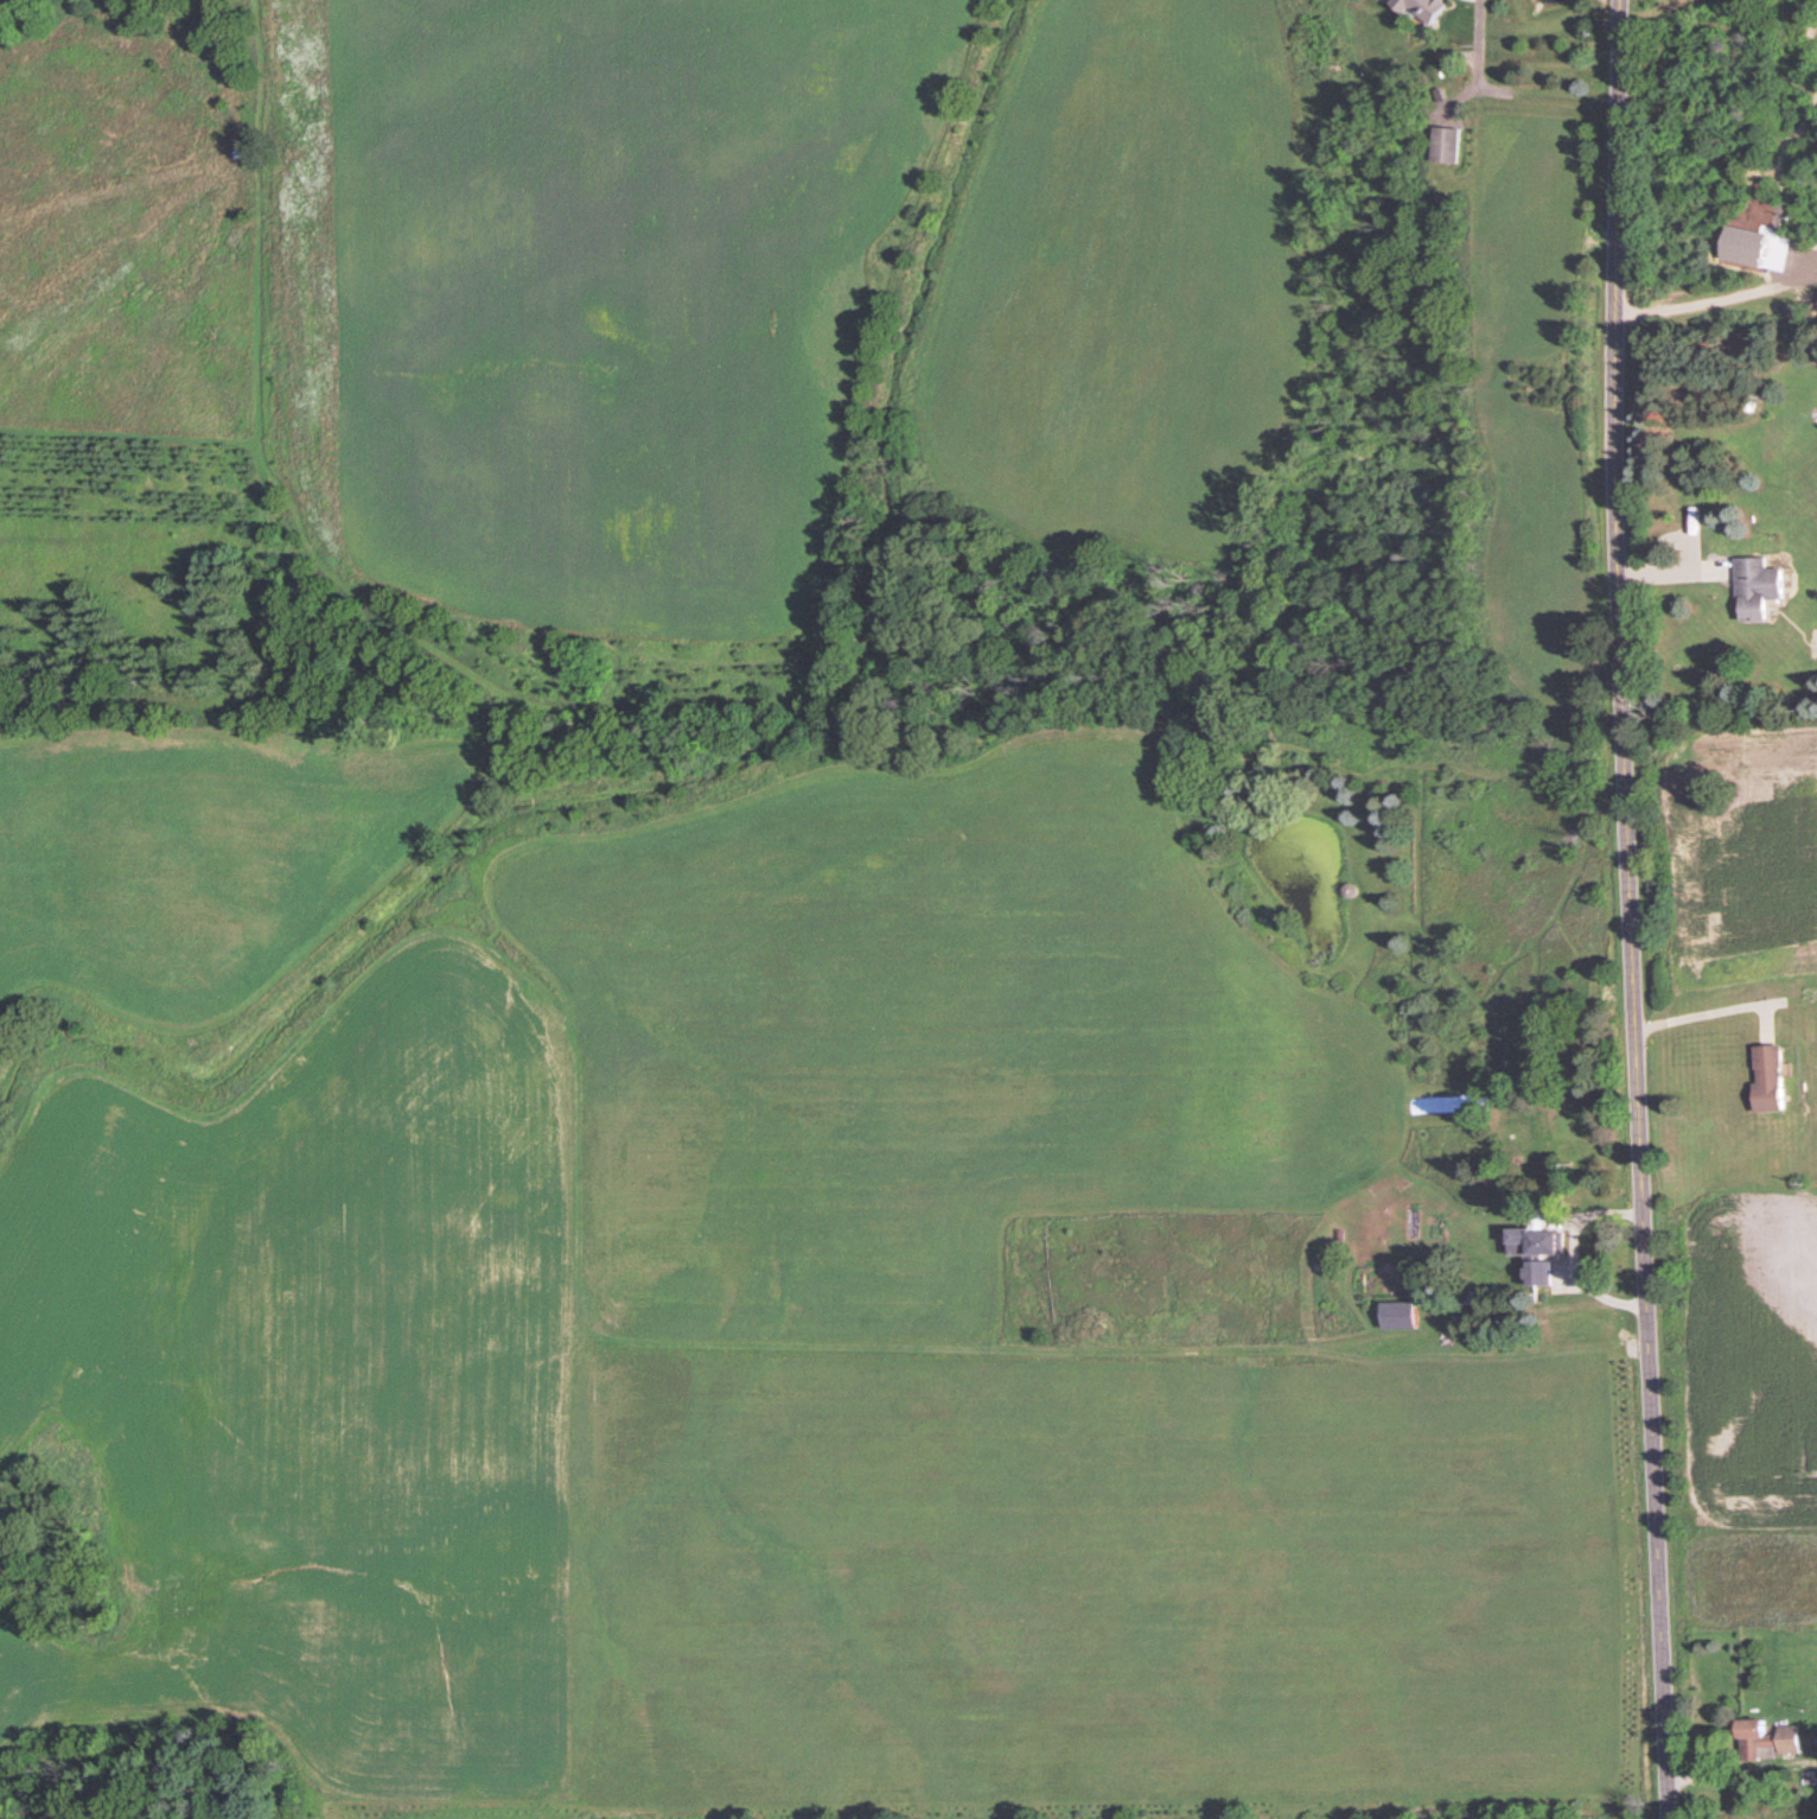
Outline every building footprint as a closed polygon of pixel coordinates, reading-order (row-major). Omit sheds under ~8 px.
[(1385,7),(1395,14),(1406,13),(1427,29),(1444,6),(1436,0),(1390,0),(1385,7)] [(1457,165),(1457,130),(1427,130),(1427,165),(1457,165)] [(1730,561),(1732,625),(1760,624),(1759,603),(1777,602),(1776,571),(1761,572),(1760,560),(1730,561)] [(1776,1046),(1748,1046),(1749,1113),(1777,1112),(1776,1046)] [(1503,1229),(1503,1257),(1560,1256),(1560,1231),(1539,1231),(1539,1216),(1529,1216),(1529,1229),(1503,1229)] [(1548,1286),(1548,1261),(1522,1261),(1522,1286),(1548,1286)] [(1412,1329),(1412,1303),(1376,1303),(1376,1329),(1412,1329)] [(1736,1760),(1797,1758),(1796,1727),(1762,1728),(1761,1721),(1729,1722),(1729,1741),(1736,1741),(1736,1760)]
